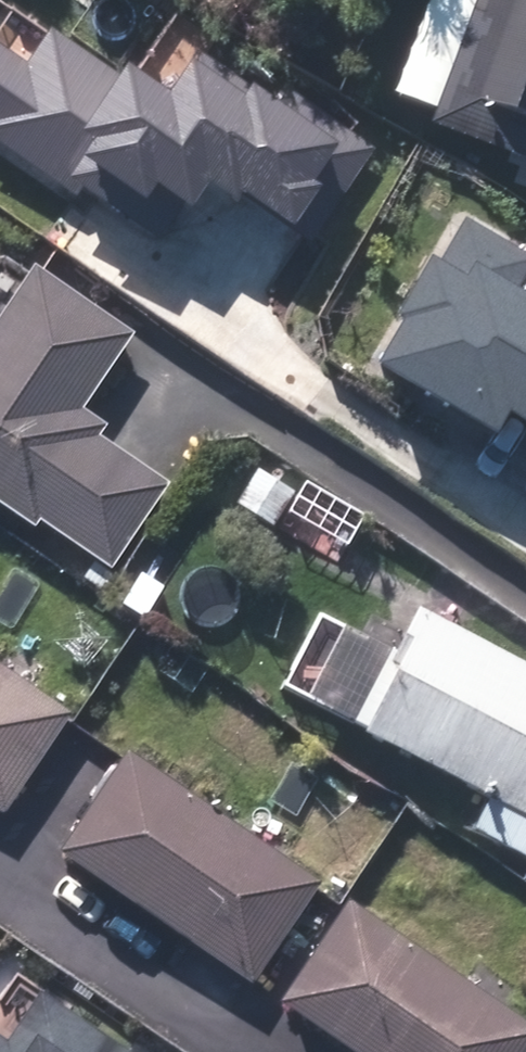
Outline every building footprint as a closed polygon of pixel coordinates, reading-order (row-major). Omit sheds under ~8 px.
[(525,153),(525,0),(443,0),(407,96),(450,112),(446,124),(525,153)] [(29,536),(105,587),(159,508),(87,458),(95,445),(73,429),(123,356),(34,295),(0,342),(0,516),(29,536)] [(395,414),(465,466),(486,438),(416,385),(395,414)] [(522,461),(500,447),(479,479),(525,510),(525,454),(522,461)] [(251,495),(286,519),(302,495),(268,471),(251,495)] [(525,871),(525,680),(426,628),(366,744),(494,810),(475,844),(525,871)] [(12,812),(79,717),(0,661),(0,804),(12,812)] [(76,855),(263,983),(330,883),(143,756),(76,855)] [(369,1051),(525,1051),(525,1018),(364,905),(296,1001),(369,1051)] [(34,998),(0,1047),(0,1051),(112,1051),(34,998)]
